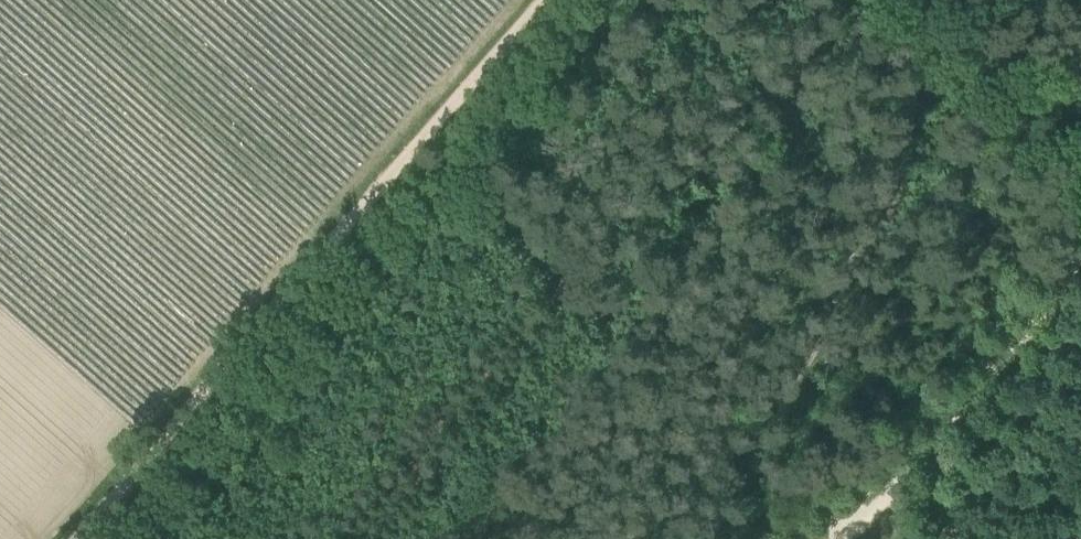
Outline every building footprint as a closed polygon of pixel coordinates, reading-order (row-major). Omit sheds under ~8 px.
[(393,179),(393,183),(396,186),(401,186),(410,176),(402,169),(393,179)]
